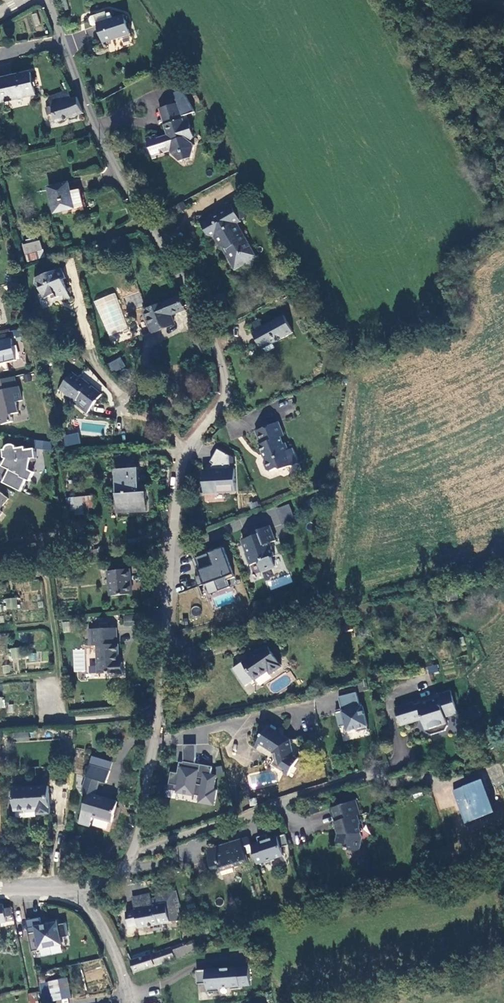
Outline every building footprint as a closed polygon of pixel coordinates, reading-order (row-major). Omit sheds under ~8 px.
[(104,43),(132,34),(125,15),(112,18),(111,13),(106,14),(106,12),(91,18),(88,22),(90,27),(98,24),(104,43)] [(0,78),(0,87),(3,101),(36,94),(32,72),(0,78)] [(188,126),(184,116),(188,115),(196,112),(184,90),(176,93),(179,102),(168,107),(173,123),(170,124),(172,129),(171,130),(170,134),(159,138),(158,136),(148,139),(154,156),(171,151),(172,153),(182,162),(182,158),(191,155),(193,158),(196,144),(192,140),(196,137),(191,125),(188,126)] [(57,123),(84,113),(78,97),(72,98),(69,91),(56,95),(49,97),(52,105),(45,108),(48,116),(54,114),(57,123)] [(166,125),(170,124),(173,123),(168,107),(161,109),(166,125)] [(222,142),(218,136),(214,139),(218,144),(222,142)] [(72,190),(70,181),(49,187),(55,214),(87,206),(81,188),(72,190)] [(189,207),(185,200),(178,205),(181,211),(189,207)] [(241,201),(234,206),(240,218),(248,214),(241,201)] [(211,212),(201,218),(210,235),(216,237),(221,246),(225,247),(227,251),(227,255),(235,269),(247,263),(253,264),(257,253),(239,222),(241,220),(240,218),(234,206),(233,204),(212,214),(211,212)] [(29,261),(46,257),(44,250),(43,250),(40,240),(25,245),(29,261)] [(56,295),(58,298),(70,293),(64,280),(67,278),(63,269),(38,279),(36,286),(42,290),(46,299),(56,295)] [(129,314),(146,310),(141,292),(124,298),(129,314)] [(96,303),(107,327),(125,319),(115,295),(96,303)] [(187,311),(181,297),(164,304),(169,314),(174,312),(175,315),(187,311)] [(173,316),(175,315),(174,312),(169,314),(164,304),(146,310),(144,312),(152,332),(175,324),(173,316)] [(295,333),(285,314),(264,326),(260,319),(253,323),(256,330),(254,332),(263,350),(267,348),(276,343),(295,333)] [(128,329),(125,319),(107,327),(111,336),(128,329)] [(194,343),(202,339),(197,329),(190,332),(194,343)] [(0,342),(0,373),(10,370),(8,363),(17,360),(12,339),(0,342)] [(207,353),(202,339),(194,343),(201,355),(207,353)] [(279,349),(276,343),(267,348),(270,354),(279,349)] [(120,357),(107,363),(112,373),(125,367),(120,357)] [(88,413),(104,394),(81,375),(79,376),(74,371),(62,388),(77,401),(75,403),(88,413)] [(0,380),(0,417),(2,425),(14,421),(12,414),(19,413),(17,402),(23,401),(20,386),(18,387),(15,377),(0,380)] [(265,459),(269,470),(278,467),(282,468),(301,461),(295,446),(291,448),(287,441),(285,442),(282,435),(286,434),(280,420),(256,430),(262,443),(261,444),(267,458),(265,459)] [(78,433),(63,435),(65,446),(80,444),(78,433)] [(53,451),(52,443),(37,440),(36,448),(53,451)] [(6,447),(6,450),(3,450),(4,458),(6,459),(3,466),(10,470),(4,483),(22,491),(28,480),(31,482),(35,472),(30,470),(32,459),(37,459),(36,448),(26,450),(26,447),(17,448),(17,446),(16,445),(14,445),(12,444),(9,445),(8,446),(6,447)] [(213,459),(216,461),(219,463),(220,467),(213,467),(206,468),(207,490),(238,489),(237,466),(233,466),(233,454),(221,447),(213,459)] [(1,465),(0,467),(0,481),(4,483),(10,470),(3,466),(1,465)] [(139,468),(116,469),(119,513),(147,512),(147,492),(140,492),(139,468)] [(9,499),(0,491),(0,509),(9,499)] [(315,495),(303,499),(308,509),(319,505),(315,495)] [(93,498),(66,499),(67,512),(74,513),(76,516),(86,515),(87,509),(93,507),(93,498)] [(290,504),(278,508),(284,522),(295,518),(290,504)] [(271,524),(254,530),(255,534),(244,537),(248,550),(246,551),(251,563),(258,560),(262,568),(275,564),(271,555),(275,554),(273,548),(272,547),(272,546),(270,541),(277,538),(271,524)] [(223,550),(208,556),(211,567),(209,570),(209,571),(197,575),(204,594),(234,584),(223,550)] [(192,561),(197,575),(209,571),(209,570),(211,567),(208,556),(192,561)] [(130,570),(108,571),(111,595),(133,594),(130,570)] [(270,589),(292,582),(290,574),(267,582),(270,589)] [(16,599),(6,600),(7,605),(6,605),(7,610),(17,609),(16,605),(17,605),(16,599)] [(123,615),(123,624),(133,625),(133,615),(123,615)] [(352,621),(345,623),(347,631),(354,629),(352,621)] [(117,628),(91,629),(93,646),(96,645),(98,674),(124,673),(123,661),(120,662),(119,644),(119,645),(117,628)] [(252,654),(243,661),(256,679),(268,670),(272,673),(283,666),(268,644),(261,649),(258,647),(252,654)] [(21,648),(11,649),(13,659),(22,658),(21,648)] [(48,652),(28,653),(28,662),(48,661),(48,652)] [(437,664),(427,666),(429,673),(439,671),(437,664)] [(11,673),(10,665),(2,666),(3,674),(11,673)] [(449,724),(446,716),(459,712),(452,689),(396,706),(401,724),(423,718),(427,731),(432,733),(446,729),(449,724)] [(342,712),(336,713),(340,727),(346,726),(347,732),(357,729),(357,732),(368,730),(362,707),(360,707),(357,694),(339,698),(342,710),(342,712)] [(271,727),(261,744),(277,753),(277,752),(279,753),(281,760),(279,761),(276,766),(293,776),(303,758),(298,755),(294,740),(271,727)] [(197,745),(184,745),(185,760),(184,763),(180,762),(178,773),(172,772),(170,784),(180,786),(178,792),(201,796),(200,803),(215,806),(218,791),(215,790),(217,778),(216,776),(212,775),(213,767),(201,765),(200,771),(195,770),(196,764),(197,758),(197,745)] [(90,765),(112,771),(114,762),(93,756),(90,765)] [(112,771),(90,765),(87,777),(99,781),(108,783),(112,771)] [(83,791),(89,793),(95,795),(99,781),(87,777),(83,791)] [(463,823),(493,813),(481,779),(452,789),(463,823)] [(49,786),(15,789),(16,811),(38,809),(39,815),(52,813),(49,786)] [(95,795),(89,793),(80,822),(91,826),(94,817),(112,823),(118,806),(115,805),(116,801),(95,795)] [(356,799),(331,807),(336,820),(333,821),(336,829),(338,829),(336,842),(344,843),(345,849),(359,851),(362,836),(359,827),(360,823),(357,814),(361,812),(356,799)] [(287,846),(284,835),(274,838),(270,840),(269,837),(268,834),(259,837),(261,842),(252,845),(258,864),(267,861),(267,863),(276,860),(276,859),(285,856),(283,848),(287,846)] [(233,864),(234,867),(250,861),(242,839),(208,850),(210,857),(208,859),(212,870),(221,868),(233,864)] [(221,868),(222,870),(224,877),(236,873),(234,867),(233,864),(221,868)] [(151,903),(152,907),(169,904),(172,923),(184,921),(181,909),(183,908),(179,892),(159,896),(159,899),(155,899),(153,900),(151,903)] [(154,894),(135,898),(137,910),(152,907),(151,903),(153,900),(155,899),(154,894)] [(299,912),(307,909),(305,902),(296,904),(299,912)] [(152,907),(137,910),(140,927),(140,929),(172,923),(169,904),(152,907)] [(7,917),(13,916),(11,908),(5,909),(5,905),(0,906),(0,924),(8,922),(7,917)] [(131,928),(140,927),(137,910),(127,912),(131,928)] [(27,921),(34,953),(42,951),(41,950),(63,945),(61,938),(70,936),(67,923),(58,925),(57,921),(50,922),(50,924),(50,925),(48,925),(43,926),(42,924),(41,918),(27,921)] [(187,943),(191,953),(197,951),(195,940),(187,943)] [(187,943),(173,947),(176,959),(191,953),(187,943)] [(136,971),(176,959),(173,947),(170,948),(133,960),(136,971)] [(198,970),(199,983),(208,983),(209,991),(222,990),(221,986),(232,985),(232,988),(242,987),(242,984),(252,983),(250,965),(240,966),(198,970)] [(75,996),(70,977),(42,984),(45,1002),(75,996)] [(30,993),(32,1002),(41,1002),(38,991),(30,993)]
